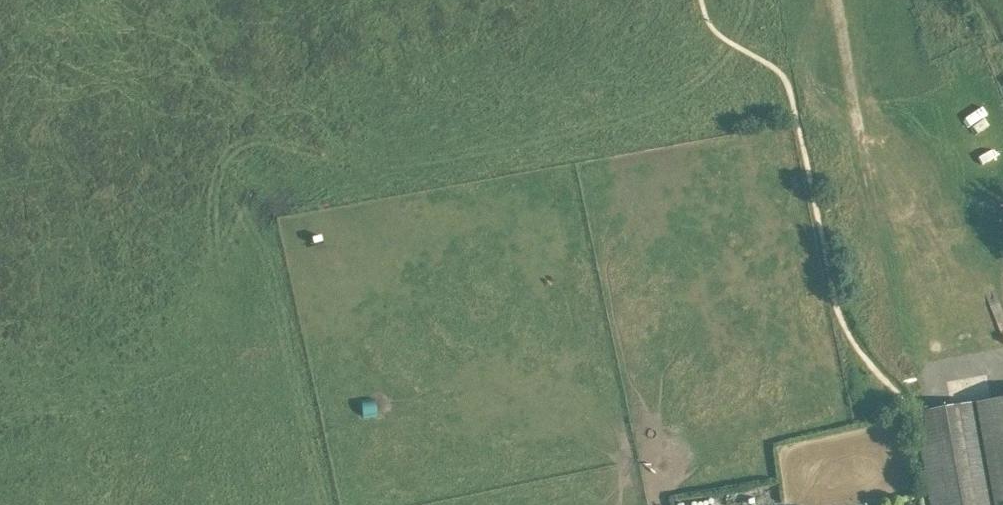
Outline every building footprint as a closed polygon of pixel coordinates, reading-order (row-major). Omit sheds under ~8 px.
[(975,405),(915,415),(931,504),(1002,504),(1002,400),(975,405)]
